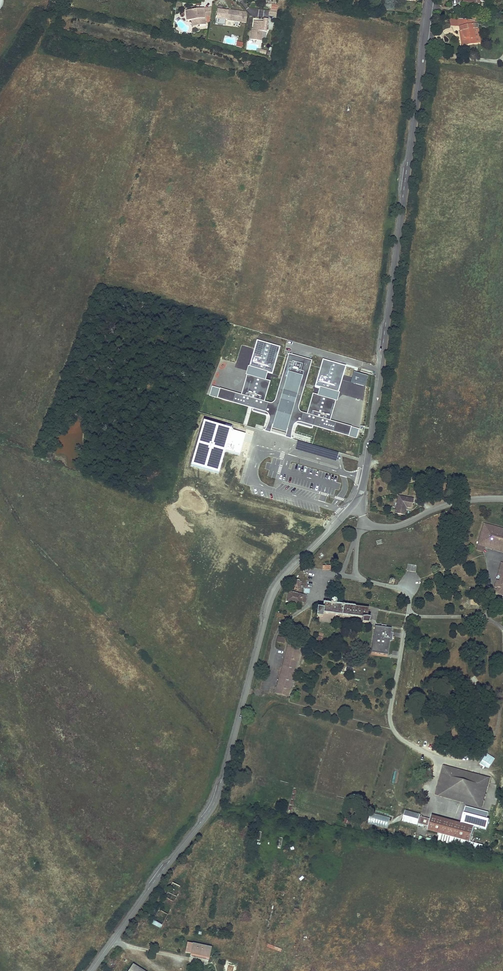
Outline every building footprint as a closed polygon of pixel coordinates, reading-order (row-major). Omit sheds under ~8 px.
[(247,14),(245,12),(229,10),(229,12),(227,12),(227,10),(222,9),(223,7),(218,6),(216,19),(237,22),(245,23),(247,14)] [(212,8),(186,11),(187,21),(192,20),(199,19),(200,26),(206,25),(205,16),(207,16),(206,17),(207,23),(210,22),(210,16),(212,8)] [(269,15),(274,15),(274,18),(276,18),(277,11),(271,10),(270,10),(269,15)] [(264,22),(258,22),(258,24),(254,24),(253,31),(252,31),(250,40),(262,41),(263,32),(267,32),(268,20),(264,19),(264,22)] [(476,21),(472,21),(468,20),(458,19),(458,22),(460,22),(460,27),(459,27),(460,32),(462,31),(465,45),(476,43),(473,30),(478,29),(477,21),(476,21)] [(312,361),(288,354),(275,401),(273,403),(271,404),(265,403),(264,403),(271,381),(265,379),(267,371),(272,373),(279,347),(257,340),(250,366),(249,365),(246,374),(247,374),(247,375),(242,394),(219,388),(212,386),(209,396),(217,398),(253,408),(252,410),(252,412),(269,417),(269,418),(264,432),(270,434),(271,429),(287,433),(285,438),(291,440),(291,437),(292,429),(293,425),(296,424),(311,429),(312,427),(312,425),(356,438),(358,428),(352,426),(331,421),(337,400),(338,400),(340,392),(339,392),(346,366),(323,359),(315,387),(319,388),(317,395),(312,393),(306,415),(300,413),(298,410),(298,408),(312,361)] [(365,386),(368,375),(353,372),(350,382),(365,386)] [(239,455),(246,434),(231,430),(232,427),(204,419),(191,465),(219,473),(225,451),(239,455)] [(338,452),(298,441),(295,449),(336,461),(338,452)] [(412,508),(414,499),(399,496),(395,513),(404,515),(406,509),(404,508),(405,507),(406,507),(412,508)] [(484,524),(478,545),(484,547),(485,545),(487,545),(487,547),(496,550),(496,548),(502,550),(502,551),(502,529),(484,524)] [(501,563),(498,575),(501,575),(499,581),(496,580),(495,586),(498,587),(496,593),(502,595),(502,564),(501,563)] [(287,601),(301,604),(301,601),(302,595),(289,592),(287,601)] [(355,607),(355,606),(336,604),(336,602),(335,600),(333,599),(332,600),(331,602),(331,603),(324,602),(323,608),(317,608),(316,617),(322,617),(323,613),(363,618),(362,623),(368,624),(370,618),(367,617),(369,609),(355,607)] [(382,626),(376,625),(372,651),(389,653),(390,641),(393,641),(394,631),(392,631),(392,627),(385,626),(386,625),(382,624),(382,626)] [(290,639),(276,693),(288,696),(302,642),(290,639)] [(480,807),(486,787),(487,787),(489,778),(443,766),(440,775),(442,775),(436,795),(446,797),(447,793),(453,794),(452,799),(480,807)] [(461,823),(474,827),(485,830),(489,818),(486,818),(488,812),(466,806),(461,823)] [(470,842),(474,827),(461,823),(456,822),(455,824),(449,823),(450,820),(432,815),(431,819),(420,816),(420,814),(405,810),(402,821),(417,825),(418,823),(429,826),(428,830),(440,833),(439,840),(481,851),(483,845),(470,842)] [(387,828),(390,818),(371,812),(368,823),(387,828)] [(211,948),(188,943),(185,953),(191,954),(190,954),(200,956),(200,955),(202,955),(202,957),(209,958),(211,948)]
